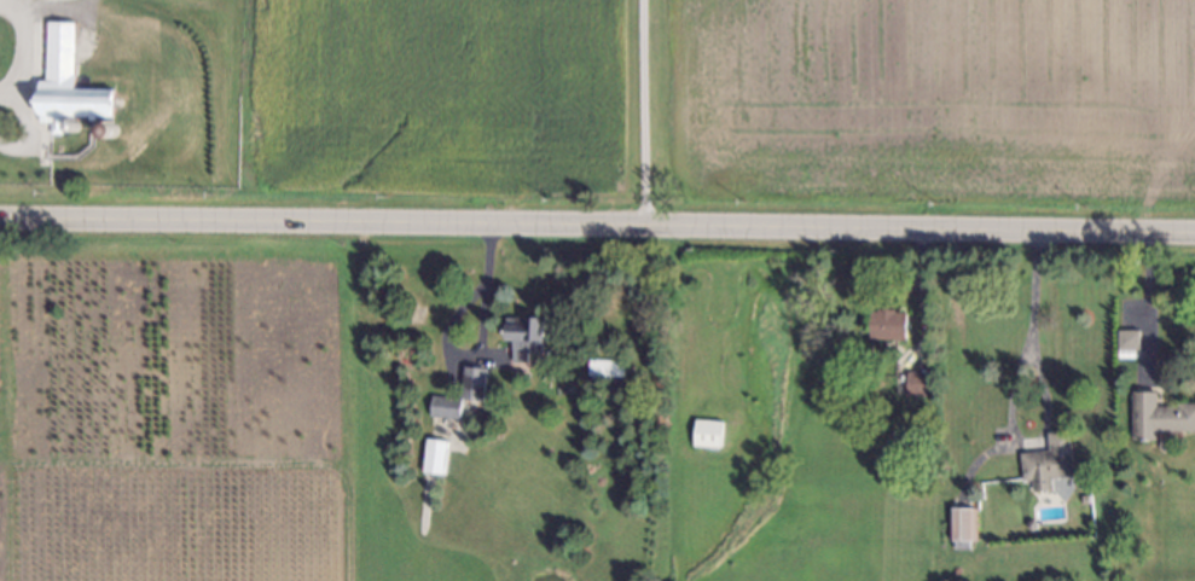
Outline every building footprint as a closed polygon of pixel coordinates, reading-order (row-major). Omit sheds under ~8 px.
[(46,129),(45,117),(35,117),(34,81),(43,81),(42,19),(68,19),(69,89),(110,89),(110,115),(58,116),(58,129),(46,129)] [(72,118),(76,120),(77,122),(77,126),(75,128),(72,129),(69,128),(68,127),(66,123),(68,120),(72,118)] [(109,121),(112,122),(115,126),(116,129),(115,135),(109,138),(105,138),(100,134),(99,129),(101,124),(104,122),(109,121)] [(871,337),(871,312),(878,312),(878,306),(893,306),(893,310),(903,310),(903,337),(871,337)] [(522,358),(523,339),(509,338),(510,323),(528,324),(528,315),(546,316),(545,341),(534,339),(534,349),(543,349),(541,360),(522,358)] [(1116,327),(1135,327),(1135,345),(1116,345),(1116,327)] [(623,373),(592,371),(593,358),(625,360),(623,373)] [(487,370),(482,401),(464,397),(469,367),(487,370)] [(932,372),(932,393),(906,393),(907,371),(932,372)] [(1176,400),(1194,401),(1194,426),(1153,426),(1153,436),(1131,436),(1131,390),(1154,390),(1154,405),(1174,406),(1176,400)] [(460,419),(433,414),(436,394),(464,399),(460,419)] [(926,411),(917,409),(917,403),(921,405),(921,397),(929,397),(929,405),(926,405),(926,411)] [(898,413),(903,409),(909,417),(903,420),(898,413)] [(696,422),(694,449),(721,452),(724,425),(696,422)] [(1022,454),(1051,451),(1050,432),(1072,430),(1077,475),(1025,480),(1022,454)] [(428,440),(423,475),(445,477),(449,443),(428,440)] [(951,510),(952,542),(978,544),(978,510),(951,510)] [(1033,524),(1028,525),(1025,522),(1025,516),(1031,515),(1034,518),(1033,524)]
